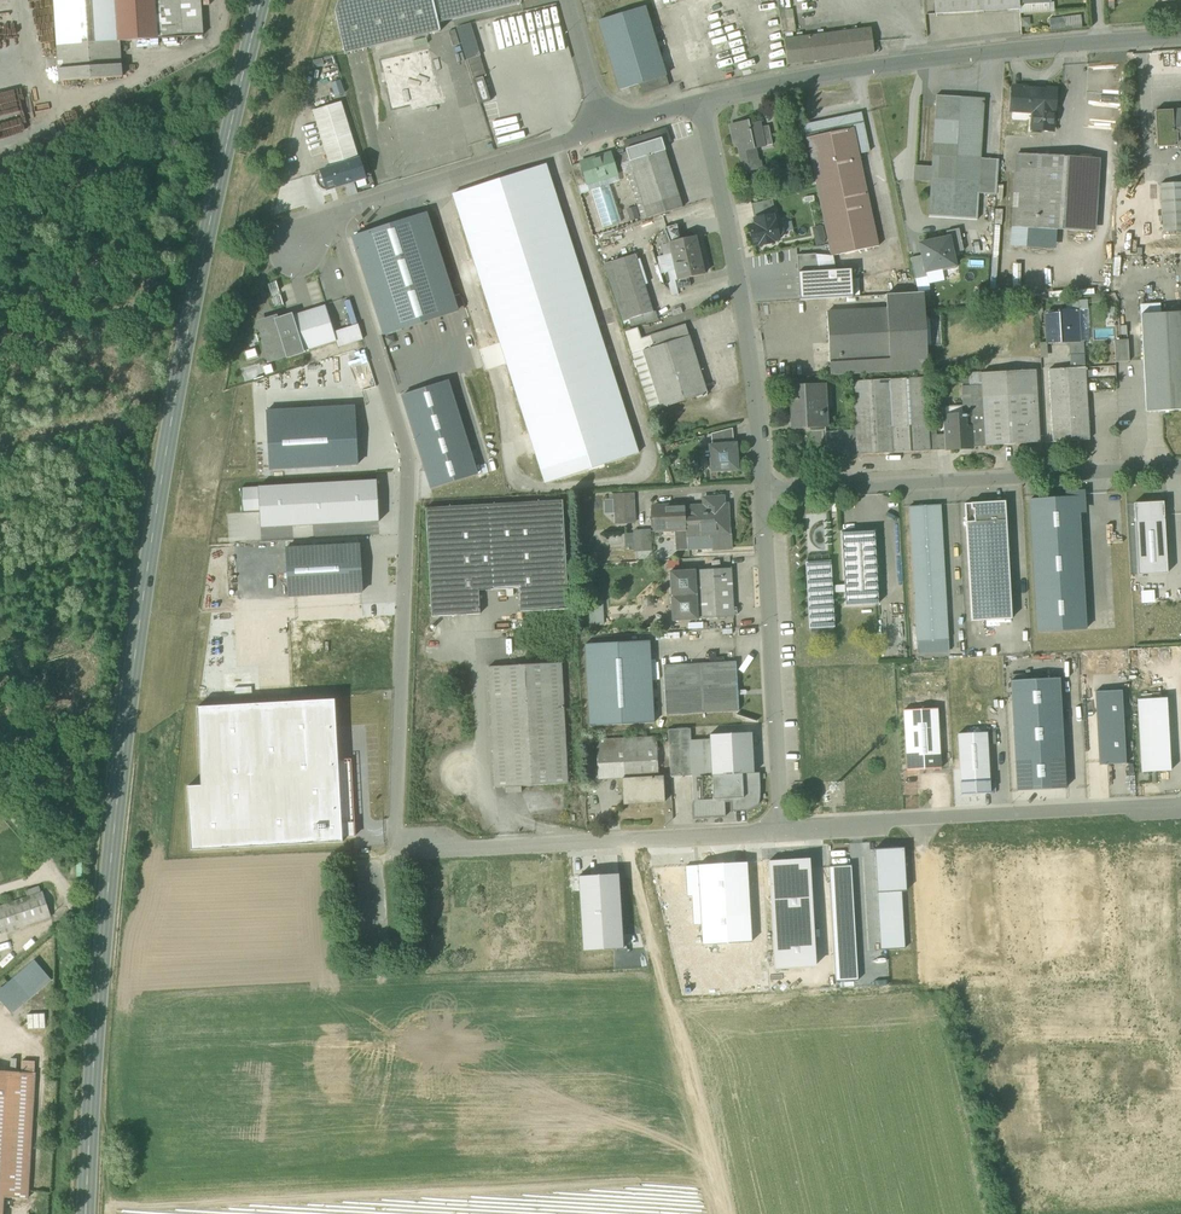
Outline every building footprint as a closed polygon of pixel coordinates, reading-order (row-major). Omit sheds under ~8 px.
[(117,0),(54,0),(58,69),(121,65),(119,41),(117,0)] [(156,38),(154,0),(117,0),(119,41),(156,38)] [(156,38),(203,35),(200,0),(154,0),(156,38)] [(438,23),(433,0),(339,0),(335,11),(345,54),(368,48),(440,31),(438,23)] [(438,23),(521,3),(520,1),(525,0),(433,0),(438,23)] [(1019,0),(934,0),(935,14),(1019,9),(1019,4),(1019,0)] [(1049,2),(1050,2),(1050,0),(1019,0),(1019,4),(1019,9),(1019,13),(1049,11),(1049,2)] [(1109,11),(1117,10),(1117,2),(1123,2),(1122,0),(1108,0),(1109,11)] [(1165,3),(1165,13),(1177,12),(1177,3),(1165,3)] [(666,76),(645,6),(598,21),(619,90),(640,83),(643,93),(669,85),(666,76)] [(792,8),(784,9),(785,20),(793,19),(792,8)] [(1081,15),(1063,17),(1064,29),(1082,27),(1081,15)] [(1050,30),(1064,29),(1063,17),(1049,18),(1050,30)] [(457,28),(465,56),(479,52),(470,24),(457,28)] [(784,40),(787,64),(788,64),(874,53),(871,29),(785,40),(784,40)] [(442,38),(440,31),(368,48),(392,147),(439,136),(463,130),(458,109),(447,62),(442,38)] [(457,60),(451,36),(442,38),(447,62),(457,60)] [(467,60),(474,80),(486,76),(480,56),(467,60)] [(122,77),(121,65),(58,69),(59,81),(122,77)] [(1012,111),(1019,112),(1020,88),(1013,87),(1012,111)] [(315,110),(341,102),(336,88),(311,96),(315,110)] [(1032,130),(1052,131),(1055,90),(1020,88),(1019,112),(1033,112),(1038,113),(1037,121),(1032,121),(1032,130)] [(936,95),(932,168),(915,167),(914,179),(931,180),(931,181),(929,217),(977,220),(978,193),(978,184),(979,184),(981,159),(984,98),(936,95)] [(331,168),(331,169),(359,160),(341,102),(315,110),(313,111),(331,168)] [(468,134),(462,108),(458,109),(463,130),(439,136),(440,141),(468,134)] [(1154,110),(1156,147),(1174,146),(1172,109),(1154,110)] [(1174,146),(1180,146),(1180,109),(1172,109),(1174,146)] [(806,138),(831,256),(833,256),(878,246),(859,155),(870,153),(861,113),(803,125),(806,138)] [(739,147),(745,171),(762,167),(760,160),(757,161),(753,143),(763,141),(764,145),(765,145),(761,127),(759,121),(749,124),(748,120),(739,123),(739,126),(731,128),(735,143),(739,147)] [(761,127),(765,145),(773,144),(768,125),(761,127)] [(625,146),(626,149),(661,138),(663,144),(671,142),(667,127),(628,140),(625,146)] [(679,196),(665,150),(663,144),(661,138),(626,149),(630,161),(633,172),(645,207),(679,196)] [(1056,229),(1088,231),(1092,157),(1017,154),(1013,227),(1027,228),(1056,229)] [(586,179),(586,180),(588,180),(597,177),(598,180),(616,174),(610,155),(593,160),(593,159),(580,163),(583,171),(586,179)] [(978,193),(996,195),(998,160),(981,159),(979,184),(978,184),(978,193)] [(322,189),(326,190),(329,190),(335,187),(353,181),(355,179),(364,176),(359,160),(331,169),(331,168),(327,169),(323,170),(320,171),(317,175),(316,179),(316,183),(318,186),(322,189)] [(571,165),(578,186),(585,184),(581,172),(583,171),(580,163),(571,165)] [(453,196),(545,482),(637,452),(545,166),(453,196)] [(642,220),(648,218),(633,172),(627,173),(642,220)] [(588,180),(586,180),(587,183),(589,189),(591,189),(609,183),(618,180),(616,174),(598,180),(597,177),(588,180)] [(1163,232),(1180,231),(1180,182),(1160,183),(1163,232)] [(585,184),(578,186),(580,193),(589,190),(589,189),(587,183),(585,184)] [(609,183),(591,189),(603,227),(621,221),(609,183)] [(645,207),(648,218),(682,207),(679,196),(645,207)] [(773,215),(775,215),(772,199),(751,204),(754,218),(773,214),(773,215)] [(352,237),(384,334),(457,310),(450,289),(426,213),(352,237)] [(774,220),(773,215),(773,214),(754,218),(754,222),(753,224),(749,226),(753,245),(759,244),(759,246),(773,243),(773,241),(779,240),(778,236),(780,235),(782,232),(781,226),(777,224),(776,224),(775,220),(774,220)] [(821,224),(811,226),(816,246),(826,243),(821,224)] [(664,233),(676,230),(675,225),(663,228),(664,233)] [(1056,229),(1027,228),(1026,247),(1055,248),(1056,229)] [(952,253),(963,250),(959,229),(946,231),(947,237),(949,237),(952,253)] [(662,234),(665,243),(666,242),(672,241),(672,240),(679,238),(676,230),(664,233),(662,234)] [(672,252),(674,260),(699,253),(695,234),(679,238),(672,240),(672,241),(674,251),(672,252)] [(949,237),(947,237),(919,243),(922,255),(925,272),(926,272),(942,268),(955,265),(952,253),(949,237)] [(672,241),(666,242),(665,243),(660,244),(663,254),(672,252),(674,251),(672,241)] [(674,260),(672,252),(663,254),(657,256),(661,272),(662,271),(676,268),(674,260)] [(704,272),(699,253),(674,260),(676,268),(679,267),(681,277),(681,278),(688,276),(704,272)] [(611,261),(630,318),(643,314),(652,311),(634,254),(611,261)] [(816,254),(797,255),(798,272),(819,271),(816,254)] [(831,256),(816,254),(819,271),(836,270),(833,256),(831,256)] [(915,279),(927,276),(926,272),(925,272),(922,255),(910,258),(915,279)] [(630,318),(611,261),(604,263),(622,320),(623,320),(630,318)] [(681,277),(679,267),(676,268),(662,271),(665,281),(668,280),(674,279),(681,277)] [(942,271),(942,268),(926,272),(927,276),(928,283),(944,280),(942,271)] [(798,272),(799,300),(852,297),(851,269),(836,270),(819,271),(798,272)] [(674,279),(676,288),(677,287),(690,284),(688,276),(681,278),(681,277),(674,279)] [(927,276),(915,279),(918,292),(930,290),(928,283),(927,276)] [(676,288),(674,279),(668,280),(671,293),(679,294),(677,287),(676,288)] [(450,289),(457,310),(464,308),(457,287),(450,289)] [(887,309),(876,309),(827,312),(830,376),(910,371),(913,371),(913,378),(852,381),(855,430),(856,450),(857,455),(930,451),(930,450),(928,425),(925,377),(925,370),(928,370),(927,355),(926,345),(925,316),(924,293),(886,295),(887,309)] [(1078,310),(1087,310),(1087,299),(1072,300),(1072,311),(1078,310)] [(1140,304),(1140,314),(1160,313),(1160,303),(1140,304)] [(325,305),(278,320),(288,354),(288,356),(289,355),(336,341),(334,333),(325,305)] [(652,311),(643,314),(646,321),(646,323),(659,319),(655,309),(652,311)] [(1047,342),(1047,345),(1069,344),(1080,343),(1080,342),(1078,310),(1072,311),(1059,311),(1059,317),(1046,317),(1047,342)] [(1087,310),(1078,310),(1080,342),(1084,342),(1089,341),(1087,310)] [(1146,412),(1180,410),(1180,312),(1160,313),(1140,314),(1146,412)] [(643,314),(630,318),(632,326),(646,321),(643,314)] [(925,316),(926,345),(942,345),(940,315),(925,316)] [(271,359),(288,354),(278,320),(275,321),(265,318),(262,332),(271,359)] [(632,326),(630,318),(623,320),(625,328),(632,326)] [(655,346),(644,350),(632,354),(650,410),(662,407),(707,392),(689,335),(685,323),(651,334),(655,346)] [(640,335),(650,334),(649,324),(639,325),(640,335)] [(336,341),(338,347),(363,339),(358,325),(334,333),(336,341)] [(1114,341),(1115,362),(1129,361),(1128,340),(1114,341)] [(1047,357),(1047,345),(1047,342),(1039,343),(1040,357),(1047,357)] [(1069,344),(1070,356),(1085,355),(1084,342),(1080,342),(1080,343),(1069,344)] [(1085,367),(1085,355),(1070,356),(1070,368),(1085,367)] [(245,379),(259,376),(257,365),(243,369),(245,379)] [(1048,369),(1052,441),(1089,439),(1085,367),(1070,368),(1048,369)] [(983,413),(985,445),(993,445),(994,445),(1033,443),(1030,395),(1029,370),(981,373),(981,385),(982,397),(983,413)] [(981,385),(981,373),(968,374),(969,386),(981,385)] [(790,378),(791,386),(815,384),(815,376),(790,378)] [(402,395),(431,488),(477,474),(448,381),(402,395)] [(796,414),(797,428),(828,426),(827,412),(821,413),(820,398),(826,398),(825,384),(815,384),(791,386),(789,386),(791,415),(796,414)] [(962,406),(963,414),(983,413),(982,397),(981,385),(969,386),(961,386),(962,406)] [(354,406),(266,410),(267,420),(355,415),(354,406)] [(963,414),(962,406),(944,407),(945,416),(963,414)] [(949,434),(950,449),(961,449),(961,447),(971,447),(985,446),(985,445),(983,413),(963,414),(945,416),(946,429),(948,429),(949,434)] [(267,420),(269,469),(358,464),(355,415),(267,420)] [(949,434),(936,435),(936,430),(929,425),(928,425),(930,450),(937,450),(950,449),(949,434)] [(711,434),(712,446),(733,444),(732,428),(711,434)] [(824,437),(825,456),(835,456),(843,455),(843,451),(856,450),(855,430),(843,431),(844,436),(841,436),(834,437),(824,437)] [(710,446),(712,471),(737,469),(735,444),(733,444),(712,446),(710,446)] [(259,512),(260,528),(379,521),(377,480),(258,487),(259,512)] [(258,487),(241,488),(242,513),(259,512),(258,487)] [(634,491),(624,492),(625,523),(636,522),(634,491)] [(625,523),(624,492),(613,492),(614,498),(604,499),(605,513),(614,512),(615,523),(625,523)] [(724,507),(723,497),(703,498),(704,505),(686,506),(687,527),(687,531),(689,550),(732,547),(731,536),(726,537),(726,534),(729,533),(727,507),(724,507)] [(1078,497),(1029,500),(1037,632),(1086,629),(1078,497)] [(426,508),(432,617),(480,614),(479,591),(519,588),(520,612),(569,609),(562,501),(426,508)] [(965,504),(966,522),(1006,520),(1005,501),(965,504)] [(1134,518),(1164,517),(1163,502),(1133,503),(1134,518)] [(909,506),(917,642),(948,640),(940,505),(909,506)] [(656,529),(687,527),(686,506),(684,507),(655,508),(656,529)] [(1164,517),(1134,518),(1137,575),(1167,573),(1164,517)] [(1011,618),(1006,520),(966,522),(971,621),(1011,618)] [(649,530),(634,531),(634,532),(635,546),(635,552),(651,551),(649,530)] [(689,550),(687,531),(675,531),(676,550),(689,550)] [(841,533),(845,606),(878,604),(874,531),(841,533)] [(635,546),(634,532),(624,533),(626,546),(635,546)] [(359,544),(286,548),(288,596),(362,592),(359,544)] [(806,562),(809,629),(834,627),(831,561),(806,562)] [(736,607),(733,608),(731,568),(695,571),(697,619),(734,617),(734,615),(737,615),(736,607)] [(669,572),(672,621),(697,620),(697,619),(695,571),(669,572)] [(1143,594),(1144,613),(1180,611),(1180,592),(1143,594)] [(604,624),(603,600),(589,600),(590,625),(604,624)] [(948,651),(948,640),(917,642),(917,653),(948,651)] [(649,641),(585,644),(589,726),(654,723),(649,641)] [(663,667),(665,716),(738,712),(735,663),(663,667)] [(488,668),(495,789),(506,789),(521,788),(568,785),(561,664),(488,668)] [(1059,678),(1010,681),(1017,791),(1065,788),(1059,678)] [(235,688),(236,695),(253,694),(253,687),(235,688)] [(1120,690),(1095,692),(1100,764),(1125,762),(1120,690)] [(1166,698),(1137,699),(1141,772),(1170,770),(1166,698)] [(334,700),(197,707),(201,786),(187,786),(190,850),(342,842),(342,837),(354,837),(350,760),(338,761),(334,700)] [(937,708),(903,710),(906,770),(940,768),(937,708)] [(713,800),(712,775),(710,739),(691,740),(690,728),(668,729),(669,743),(670,776),(692,775),(693,800),(713,800)] [(710,734),(710,739),(712,775),(742,774),(754,773),(752,732),(710,734)] [(987,732),(958,734),(960,782),(989,780),(987,732)] [(658,777),(657,746),(656,738),(596,741),(597,750),(598,780),(622,779),(658,777)] [(732,799),(733,811),(747,810),(758,804),(759,797),(759,788),(759,773),(754,773),(742,774),(743,798),(732,799)] [(712,775),(713,800),(724,799),(732,799),(743,798),(742,774),(712,775)] [(622,779),(624,805),(664,803),(663,777),(658,777),(622,779)] [(960,782),(961,794),(990,793),(989,780),(960,782)] [(693,800),(694,817),(725,816),(724,799),(713,800),(693,800)] [(874,849),(877,893),(901,891),(906,891),(903,847),(874,849)] [(807,859),(768,861),(775,970),(814,967),(807,859)] [(747,862),(698,865),(702,924),(703,945),(752,942),(747,862)] [(698,865),(686,866),(688,896),(692,895),(694,925),(702,924),(698,865)] [(851,865),(829,866),(836,982),(858,980),(851,865)] [(618,874),(579,876),(583,951),(623,949),(618,874)] [(51,917),(42,891),(0,906),(0,934),(51,917)] [(904,949),(901,891),(877,893),(880,950),(904,949)] [(33,962),(1,989),(16,1005),(47,978),(33,962)] [(1,989),(0,990),(0,1000),(12,1014),(49,981),(47,978),(16,1005),(1,989)] [(45,1013),(27,1014),(28,1028),(45,1028),(45,1013)] [(22,1061),(21,1073),(34,1074),(35,1062),(22,1061)] [(3,1197),(27,1198),(34,1074),(21,1073),(16,1073),(10,1073),(0,1072),(0,1213),(2,1213),(3,1197)]
